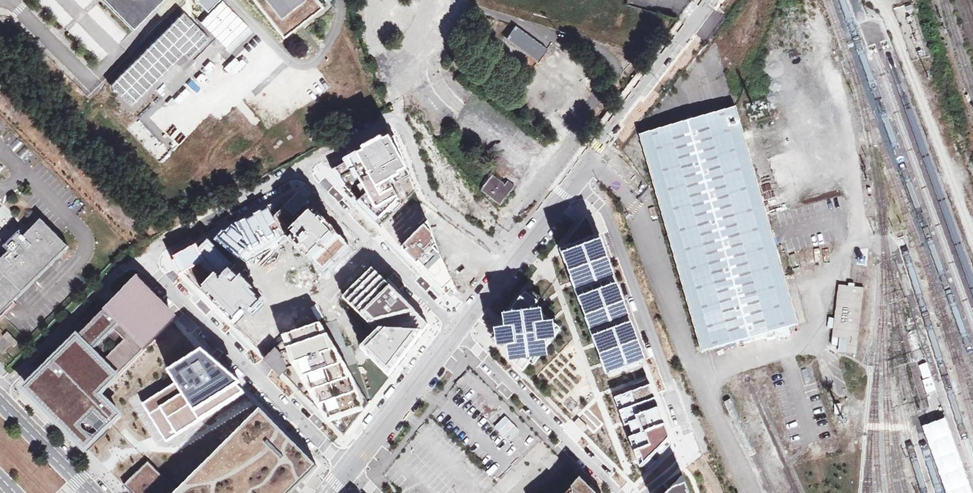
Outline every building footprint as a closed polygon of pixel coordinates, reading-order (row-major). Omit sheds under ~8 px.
[(134,31),(165,0),(104,0),(134,31)] [(221,0),(200,0),(188,11),(215,38),(213,39),(219,45),(241,21),(221,0)] [(277,39),(317,10),(310,0),(248,0),(277,39)] [(181,11),(103,89),(129,115),(208,36),(181,11)] [(516,26),(507,38),(538,60),(546,48),(516,26)] [(653,185),(701,352),(799,324),(779,256),(773,237),(768,218),(736,107),(638,135),(653,185)] [(396,131),(329,168),(333,173),(353,198),(378,224),(401,201),(391,184),(402,178),(401,177),(409,172),(396,131)] [(475,275),(556,182),(514,151),(450,220),(475,275)] [(305,199),(295,188),(167,259),(178,271),(234,326),(247,312),(252,316),(263,304),(260,301),(265,296),(229,261),(235,258),(265,241),(282,232),(322,272),(351,243),(305,199)] [(428,272),(452,295),(448,286),(432,248),(422,214),(395,241),(428,272)] [(575,292),(607,386),(635,376),(643,374),(638,360),(642,359),(630,325),(617,286),(614,278),(605,252),(607,251),(601,236),(596,238),(590,221),(586,218),(564,245),(566,249),(565,250),(566,250),(561,252),(563,257),(575,292)] [(16,304),(14,301),(59,257),(69,247),(58,236),(41,220),(25,237),(20,232),(5,247),(10,252),(0,262),(0,320),(4,316),(16,304)] [(820,264),(817,253),(811,254),(814,266),(820,264)] [(363,345),(391,374),(432,326),(371,265),(341,296),(373,329),(376,331),(363,345)] [(119,296),(28,387),(88,448),(111,425),(120,416),(104,400),(102,403),(97,397),(101,393),(158,336),(159,337),(174,322),(133,281),(119,296)] [(865,287),(839,284),(833,336),(832,346),(837,351),(857,354),(865,287)] [(546,310),(541,299),(529,289),(509,315),(503,315),(505,321),(499,329),(495,329),(496,333),(491,339),(497,344),(497,347),(501,347),(503,348),(504,347),(508,346),(510,361),(514,361),(530,377),(548,357),(559,344),(546,310)] [(270,364),(343,434),(370,400),(352,356),(336,319),(322,317),(284,330),(266,357),(264,359),(270,364)] [(3,336),(14,347),(18,342),(8,332),(3,336)] [(245,392),(207,353),(170,375),(178,389),(145,409),(154,423),(164,440),(233,400),(245,392)] [(925,363),(918,366),(922,379),(921,381),(925,393),(935,390),(925,363)] [(287,383),(276,393),(286,403),(297,393),(287,383)] [(614,398),(640,468),(669,439),(651,385),(614,398)] [(124,485),(132,492),(292,492),(293,492),(301,484),(318,467),(258,407),(257,408),(178,491),(148,461),(124,485)] [(576,418),(572,423),(583,432),(587,427),(576,418)] [(945,492),(972,492),(945,418),(933,422),(921,426),(945,492)] [(407,444),(420,458),(409,469),(432,492),(452,492),(446,487),(450,482),(453,485),(458,481),(461,484),(463,482),(456,474),(450,480),(444,473),(457,461),(449,453),(450,452),(426,427),(407,444)] [(490,485),(494,481),(485,472),(481,476),(490,485)] [(684,476),(670,490),(666,492),(691,492),(684,476)] [(580,478),(568,492),(595,492),(580,478)]
